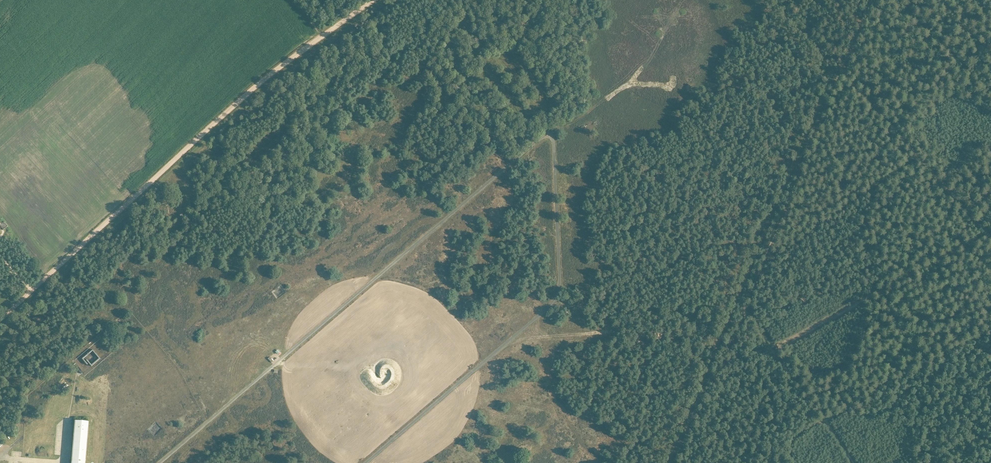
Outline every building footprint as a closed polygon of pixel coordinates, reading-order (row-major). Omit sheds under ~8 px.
[(75,420),(73,452),(74,453),(74,459),(72,459),(72,462),(85,462),(89,421),(75,420)]
